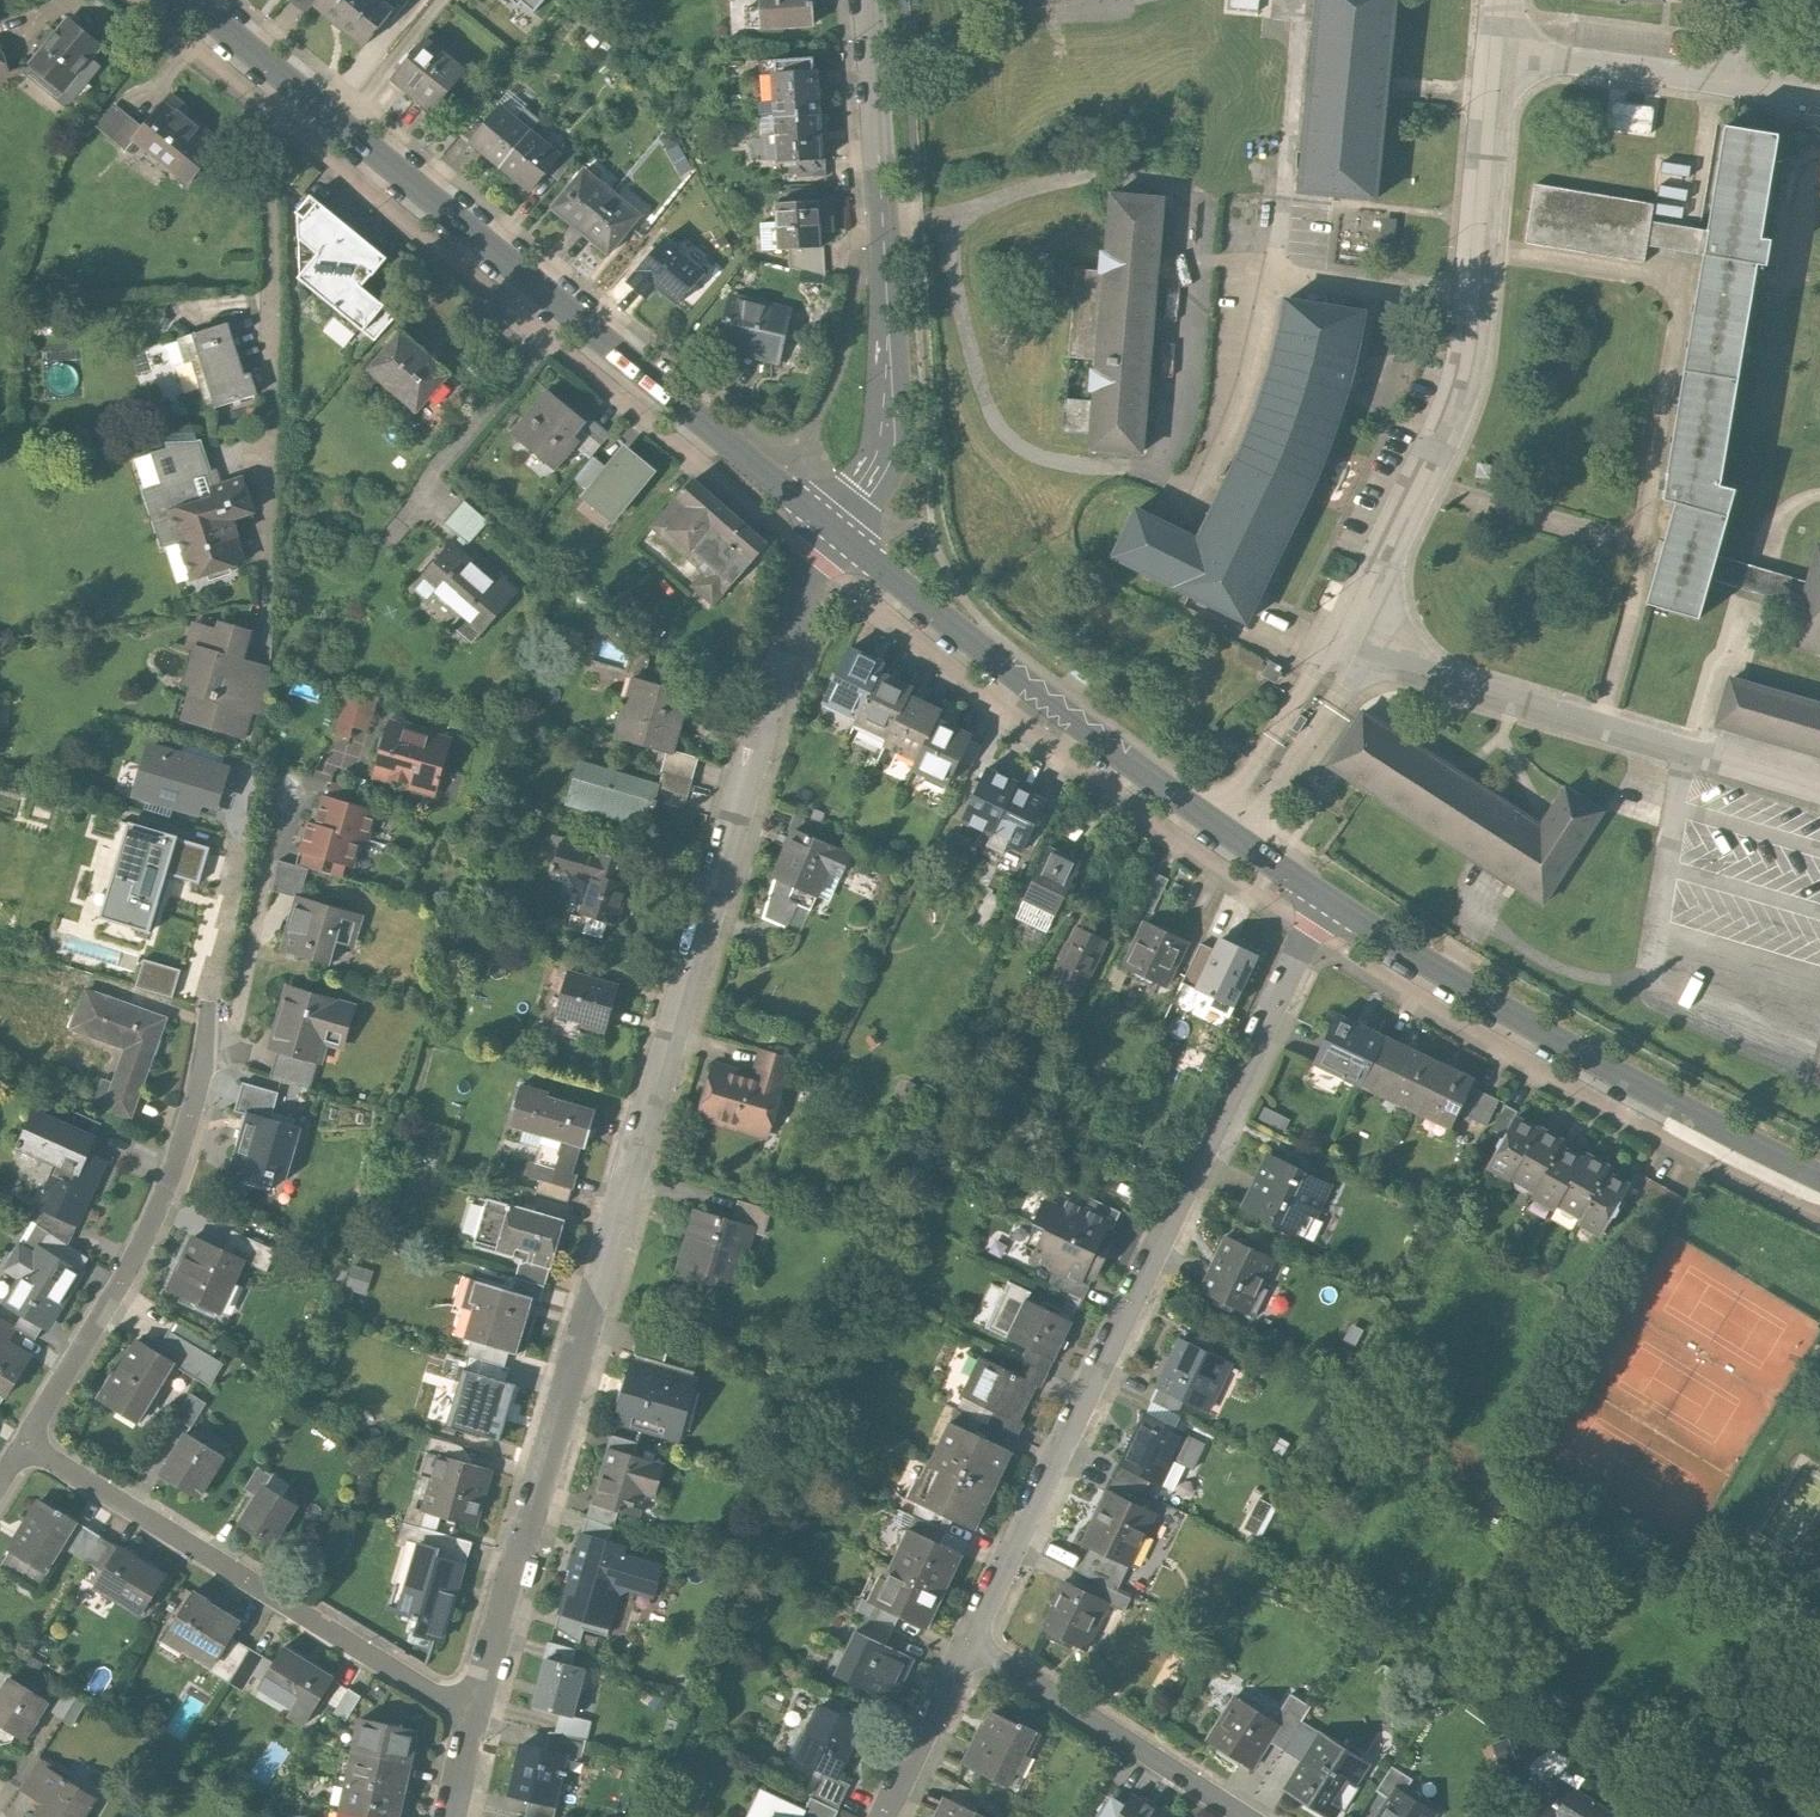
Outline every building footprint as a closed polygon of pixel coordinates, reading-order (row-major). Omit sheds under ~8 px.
[(291,0),(308,14),(315,6),(319,0),(292,0),(291,0)] [(383,0),(319,0),(315,6),(367,48),(397,12),(383,0)] [(536,21),(553,0),(509,0),(536,21)] [(762,29),(809,27),(808,0),(761,0),(762,29)] [(1297,207),(1382,216),(1404,0),(1318,0),(1297,207)] [(102,45),(70,19),(46,49),(44,48),(35,58),(37,59),(28,70),(68,104),(99,67),(90,60),(102,45)] [(469,71),(427,38),(392,82),(434,115),(469,71)] [(9,74),(3,54),(0,55),(0,77),(9,74)] [(774,72),(776,116),(820,114),(817,69),(774,72)] [(222,142),(169,100),(143,132),(135,141),(189,184),(222,142)] [(532,130),(500,105),(468,145),(500,170),(532,130)] [(135,141),(143,132),(115,107),(97,127),(126,152),(135,141)] [(776,116),(779,160),(822,158),(820,114),(776,116)] [(1661,503),(1676,505),(1645,606),(1647,606),(1697,621),(1709,579),(1716,554),(1734,491),(1717,487),(1755,263),(1766,264),(1769,239),(1759,238),(1776,134),(1723,126),(1706,228),(1702,254),(1661,503)] [(564,155),(532,130),(500,170),(532,195),(564,155)] [(612,192),(582,168),(547,212),(577,235),(612,192)] [(788,187),(788,202),(817,201),(816,186),(788,187)] [(1652,207),(1535,188),(1526,244),(1643,263),(1647,244),(1651,218),(1652,207)] [(642,215),(612,192),(577,235),(607,259),(642,215)] [(389,260),(312,197),(298,214),(300,280),(378,343),(397,319),(364,289),(389,260)] [(788,202),(779,203),(780,253),(790,253),(824,251),(823,201),(817,201),(788,202)] [(1687,251),(1702,254),(1706,228),(1691,225),(1651,218),(1647,244),(1687,251)] [(649,299),(657,290),(681,309),(709,276),(664,238),(629,282),(649,299)] [(825,276),(824,251),(790,253),(790,267),(825,276)] [(792,307),(729,295),(719,355),(781,366),(792,307)] [(1111,576),(1246,643),(1275,586),(1339,443),(1368,323),(1285,309),(1270,372),(1249,431),(1196,549),(1133,523),(1111,576)] [(229,326),(179,341),(186,363),(194,361),(209,410),(258,395),(252,375),(245,377),(229,326)] [(451,374),(403,333),(369,372),(418,413),(451,374)] [(44,348),(46,398),(85,396),(83,346),(44,348)] [(599,417),(550,377),(514,423),(563,462),(599,417)] [(661,463),(628,435),(583,488),(615,516),(661,463)] [(182,538),(195,576),(242,561),(228,520),(254,512),(243,479),(215,488),(200,443),(167,443),(170,452),(155,457),(164,486),(148,491),(165,544),(182,538)] [(770,533),(693,470),(638,535),(715,599),(770,533)] [(447,522),(471,541),(490,517),(466,498),(447,522)] [(523,588),(454,531),(408,586),(477,644),(523,588)] [(1791,644),(1819,652),(1819,549),(1818,548),(1809,582),(1802,607),(1791,644)] [(1755,592),(1802,607),(1809,582),(1761,568),(1716,554),(1709,579),(1755,592)] [(195,679),(185,712),(251,732),(272,660),(248,653),(258,620),(218,608),(214,622),(194,616),(189,632),(198,635),(185,676),(195,679)] [(882,662),(849,649),(824,708),(858,721),(878,673),(882,662)] [(695,683),(636,665),(618,727),(677,744),(695,683)] [(909,686),(878,673),(858,721),(853,732),(885,745),(906,695),(909,686)] [(1728,682),(1715,728),(1819,758),(1819,708),(1728,682)] [(371,736),(377,696),(346,690),(339,731),(371,736)] [(943,710),(906,695),(885,745),(883,750),(921,765),(939,720),(943,710)] [(1362,703),(1326,761),(1336,768),(1340,770),(1368,789),(1543,900),(1609,804),(1566,774),(1540,812),(1536,817),(1463,769),(1362,703)] [(390,714),(372,773),(437,793),(456,734),(390,714)] [(950,795),(975,735),(939,720),(921,765),(914,781),(950,795)] [(232,768),(150,743),(134,796),(199,816),(202,804),(219,809),(232,768)] [(663,776),(581,751),(565,801),(647,826),(663,776)] [(1016,779),(987,767),(964,824),(994,836),(1012,790),(1016,779)] [(333,784),(329,799),(357,807),(361,792),(333,784)] [(1023,857),(1044,803),(1012,790),(994,836),(990,844),(1023,857)] [(323,797),(315,824),(361,838),(368,840),(376,812),(357,807),(329,799),(323,797)] [(851,848),(785,816),(761,919),(804,936),(851,848)] [(309,823),(300,851),(306,854),(346,865),(353,867),(361,838),(315,824),(309,823)] [(101,917),(152,932),(171,872),(199,880),(209,848),(129,824),(101,917)] [(635,854),(563,832),(553,863),(593,875),(583,910),(615,920),(635,854)] [(1079,863),(1048,849),(1016,917),(1048,931),(1079,863)] [(346,865),(306,854),(302,868),(308,870),(342,879),(346,865)] [(273,891),(295,896),(301,898),(308,870),(302,868),(280,863),(273,891)] [(301,898),(295,896),(279,951),(330,966),(337,942),(353,947),(362,917),(301,898)] [(1079,998),(1108,937),(1073,921),(1044,981),(1079,998)] [(1189,944),(1144,923),(1124,967),(1169,987),(1189,944)] [(1263,955),(1221,935),(1213,953),(1196,989),(1194,990),(1236,1010),(1263,955)] [(1196,989),(1213,953),(1201,947),(1184,983),(1196,989)] [(177,995),(185,967),(147,956),(139,984),(177,995)] [(624,978),(570,964),(558,1008),(611,1023),(624,978)] [(131,1116),(169,1015),(84,984),(69,1026),(118,1044),(96,1103),(131,1116)] [(357,1006),(287,987),(270,1049),(280,1052),(317,1063),(321,1064),(327,1043),(345,1048),(357,1006)] [(1384,1034),(1338,1012),(1312,1067),(1357,1088),(1384,1034)] [(1429,1056),(1384,1034),(1357,1088),(1403,1110),(1429,1056)] [(711,1055),(693,1114),(765,1137),(792,1052),(755,1041),(747,1066),(711,1055)] [(317,1063),(280,1052),(273,1077),(309,1088),(317,1063)] [(1475,1077),(1429,1056),(1403,1110),(1449,1132),(1459,1113),(1470,1089),(1475,1077)] [(599,1096),(525,1073),(511,1118),(585,1141),(599,1096)] [(236,1111),(245,1114),(271,1122),(279,1094),(244,1084),(236,1111)] [(1498,1102),(1470,1089),(1459,1113),(1487,1126),(1498,1102)] [(36,1201),(81,1222),(112,1157),(89,1146),(97,1129),(35,1099),(15,1142),(55,1161),(36,1201)] [(1516,1113),(1505,1107),(1493,1130),(1504,1136),(1516,1113)] [(286,1178),(300,1130),(271,1122),(245,1114),(227,1178),(260,1188),(265,1172),(286,1178)] [(1484,1170),(1507,1184),(1540,1130),(1517,1116),(1484,1170)] [(544,1157),(547,1130),(527,1129),(526,1141),(536,1142),(535,1156),(544,1157)] [(1507,1184),(1530,1197),(1563,1143),(1540,1130),(1507,1184)] [(1530,1197),(1552,1211),(1585,1157),(1563,1143),(1530,1197)] [(1301,1163),(1268,1148),(1243,1203),(1275,1218),(1301,1163)] [(1552,1211),(1575,1225),(1608,1171),(1585,1157),(1552,1211)] [(1333,1177),(1301,1163),(1275,1218),(1308,1233),(1333,1177)] [(1575,1225),(1598,1239),(1624,1197),(1631,1185),(1608,1171),(1575,1225)] [(1636,1174),(1631,1185),(1624,1197),(1673,1224),(1686,1201),(1636,1174)] [(544,1177),(541,1188),(572,1198),(575,1187),(544,1177)] [(1104,1252),(1120,1219),(1056,1189),(1041,1221),(1104,1252)] [(568,1214),(490,1192),(477,1237),(555,1259),(568,1214)] [(753,1228),(696,1212),(680,1266),(737,1283),(753,1228)] [(1089,1284),(1104,1252),(1041,1221),(1025,1253),(1089,1284)] [(221,1311),(249,1254),(195,1228),(167,1285),(221,1311)] [(1220,1230),(1194,1288),(1250,1312),(1275,1255),(1220,1230)] [(87,1264),(33,1235),(0,1294),(0,1301),(52,1329),(87,1264)] [(368,1291),(375,1268),(357,1262),(349,1285),(368,1291)] [(520,1349),(535,1288),(478,1274),(463,1336),(520,1349)] [(999,1284),(981,1324),(1056,1358),(1074,1318),(999,1284)] [(6,1395),(33,1351),(10,1337),(18,1324),(0,1314),(0,1392),(6,1395)] [(177,1360),(134,1333),(97,1392),(140,1419),(177,1360)] [(1176,1334),(1154,1385),(1213,1411),(1235,1359),(1176,1334)] [(971,1348),(951,1387),(1017,1419),(1036,1379),(971,1348)] [(522,1375),(465,1359),(447,1423),(504,1439),(522,1375)] [(696,1380),(632,1362),(616,1422),(680,1440),(696,1380)] [(195,1424),(207,1399),(192,1391),(179,1416),(195,1424)] [(1205,1441),(1143,1411),(1117,1463),(1180,1493),(1205,1441)] [(994,1487),(1013,1448),(943,1415),(925,1454),(994,1487)] [(230,1448),(187,1423),(159,1470),(202,1495),(230,1448)] [(498,1464),(438,1449),(422,1509),(482,1524),(498,1464)] [(662,1464),(609,1449),(594,1502),(647,1517),(662,1464)] [(975,1527),(994,1487),(925,1454),(906,1494),(975,1527)] [(304,1501),(265,1477),(239,1519),(277,1543),(304,1501)] [(1157,1510),(1105,1485),(1079,1540),(1131,1565),(1157,1510)] [(83,1516),(37,1490),(5,1547),(50,1573),(83,1516)] [(1254,1492),(1240,1523),(1263,1534),(1277,1503),(1254,1492)] [(945,1589),(962,1552),(902,1525),(885,1562),(945,1589)] [(609,1627),(620,1588),(653,1597),(662,1565),(624,1554),(626,1545),(582,1532),(559,1613),(609,1627)] [(447,1640),(472,1551),(406,1533),(382,1622),(447,1640)] [(166,1569),(119,1540),(91,1585),(138,1614),(166,1569)] [(929,1626),(945,1589),(885,1562),(869,1599),(929,1626)] [(1062,1578),(1038,1626),(1086,1650),(1110,1602),(1062,1578)] [(243,1616),(194,1584),(162,1632),(212,1665),(243,1616)] [(917,1654),(852,1623),(827,1674),(892,1705),(917,1654)] [(335,1672),(285,1641),(253,1693),(302,1724),(335,1672)] [(583,1669),(547,1659),(535,1706),(571,1715),(583,1669)] [(6,1670),(0,1681),(0,1724),(28,1739),(52,1695),(6,1670)] [(345,1688),(338,1716),(353,1720),(360,1692),(345,1688)] [(1232,1690),(1202,1736),(1252,1769),(1283,1723),(1232,1690)] [(786,1751),(833,1775),(862,1719),(815,1695),(786,1751)] [(1039,1735),(988,1707),(961,1758),(1012,1785),(1039,1735)] [(359,1712),(352,1744),(412,1757),(419,1725),(359,1712)] [(1280,1787),(1329,1816),(1336,1816),(1371,1760),(1317,1727),(1280,1787)] [(352,1744),(345,1776),(405,1789),(412,1757),(352,1744)] [(562,1755),(522,1746),(511,1794),(551,1804),(562,1755)] [(36,1757),(19,1787),(41,1800),(31,1816),(32,1816),(82,1816),(96,1793),(36,1757)] [(1516,1816),(1627,1816),(1552,1772),(1516,1816)] [(339,1808),(381,1816),(399,1816),(405,1789),(345,1776),(339,1808)] [(1374,1816),(1436,1816),(1440,1810),(1397,1782),(1374,1816)] [(1130,1789),(1114,1816),(1179,1816),(1130,1789)] [(942,1794),(932,1816),(992,1816),(942,1794)] [(337,1816),(381,1816),(339,1808),(337,1816)]
